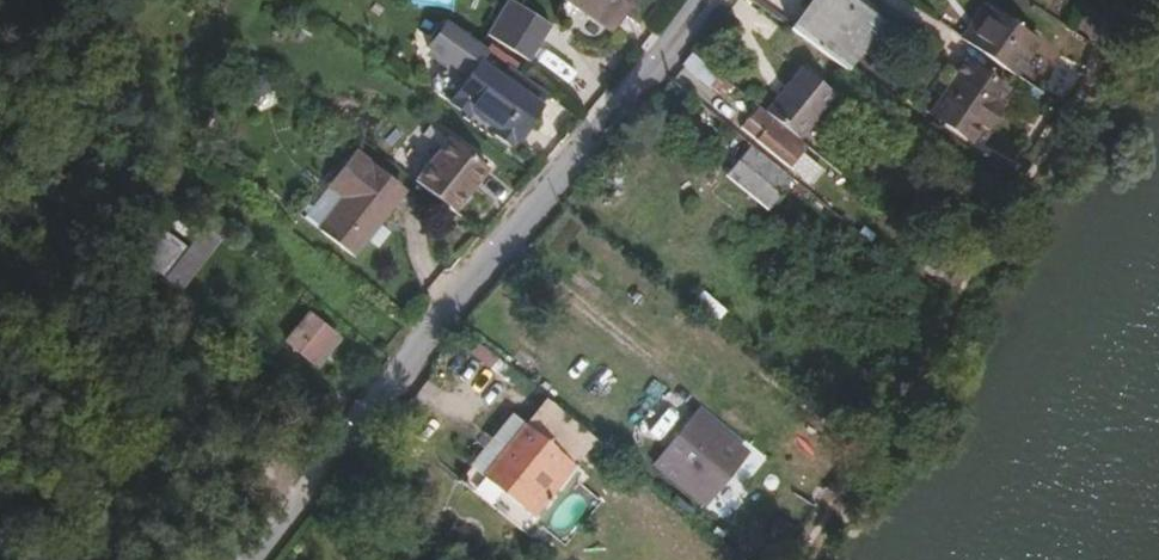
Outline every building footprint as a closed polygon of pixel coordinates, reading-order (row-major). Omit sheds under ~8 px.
[(633,0),(561,0),(555,7),(597,43),(633,0)] [(876,20),(848,0),(806,0),(786,28),(841,69),(876,20)] [(1037,35),(984,0),(973,17),(982,23),(971,40),(1015,69),(1037,35)] [(505,34),(517,15),(503,7),(481,43),(495,51),(505,34)] [(524,69),(547,31),(517,14),(517,15),(505,34),(522,45),(511,62),(524,69)] [(971,40),(982,23),(973,17),(962,34),(971,40)] [(511,62),(522,45),(505,34),(495,51),(511,62)] [(701,82),(711,70),(690,52),(680,65),(701,82)] [(997,104),(1008,87),(966,60),(929,116),(970,143),(981,127),(987,132),(1003,108),(997,104)] [(795,136),(831,92),(798,65),(762,109),(795,136)] [(533,113),(472,68),(442,107),(460,120),(487,140),(504,152),(533,113)] [(800,142),(758,107),(750,117),(764,129),(756,138),(785,161),(800,142)] [(487,140),(460,120),(456,125),(483,145),(487,140)] [(485,173),(445,143),(411,189),(450,220),(485,173)] [(767,207),(792,177),(751,144),(726,174),(767,207)] [(399,198),(352,158),(325,189),(341,203),(317,232),(348,259),(399,198)] [(208,274),(234,242),(218,230),(193,262),(208,274)] [(185,303),(208,274),(193,262),(170,291),(185,303)] [(327,340),(303,322),(292,337),(316,355),(327,340)] [(316,355),(292,337),(281,352),(304,370),(316,355)] [(743,455),(692,415),(661,453),(711,494),(743,455)] [(522,490),(552,452),(523,428),(492,466),(522,490)] [(578,493),(597,471),(573,451),(563,463),(574,472),(565,483),(578,493)] [(711,494),(661,453),(654,461),(705,502),(711,494)] [(565,483),(574,472),(563,463),(554,474),(565,483)]
